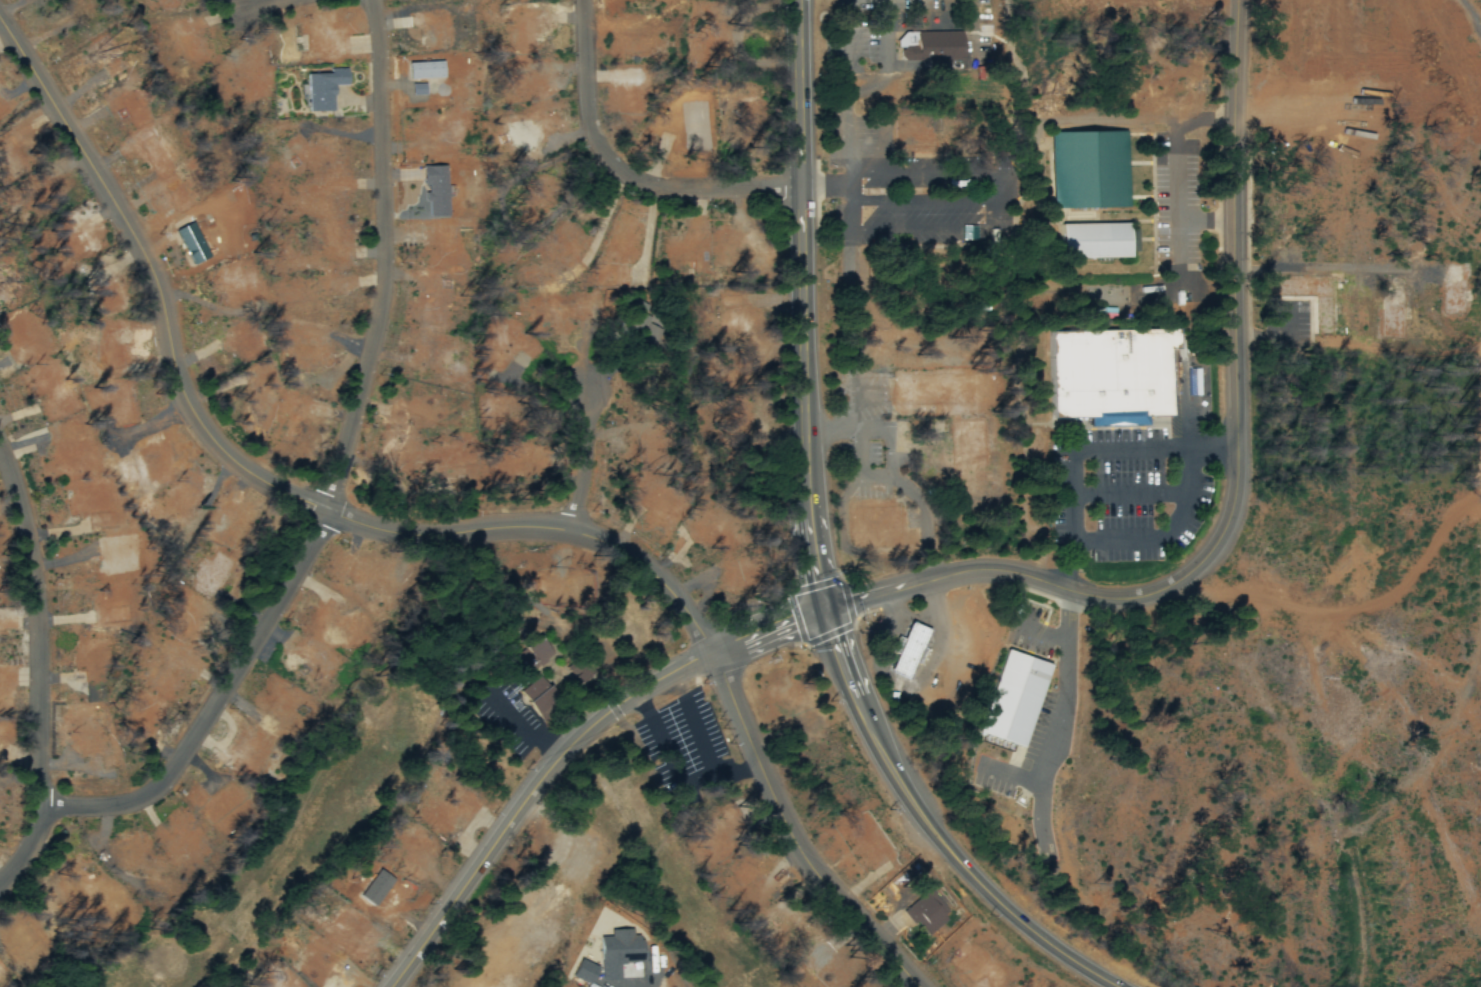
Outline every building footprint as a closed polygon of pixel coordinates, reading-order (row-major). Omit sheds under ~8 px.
[(915,33),(962,33),(963,61),(903,63),(898,58),(899,52),(901,47),(908,46),(917,45),(915,33)] [(1048,134),(1050,208),(1126,206),(1124,132),(1048,134)] [(1060,225),(1129,224),(1130,262),(1059,263),(1060,225)] [(1281,278),(1280,301),(1307,302),(1307,332),(1335,329),(1335,299),(1335,278),(1281,278)] [(1053,335),(1171,333),(1172,420),(1054,421),(1053,335)] [(1202,422),(1213,421),(1213,430),(1202,431),(1202,422)] [(892,636),(901,640),(908,624),(925,631),(903,679),(886,671),(893,655),(885,652),(892,636)] [(981,737),(1026,750),(1051,666),(1005,652),(981,737)] [(948,916),(930,893),(902,915),(913,928),(919,924),(927,933),(948,916)]
